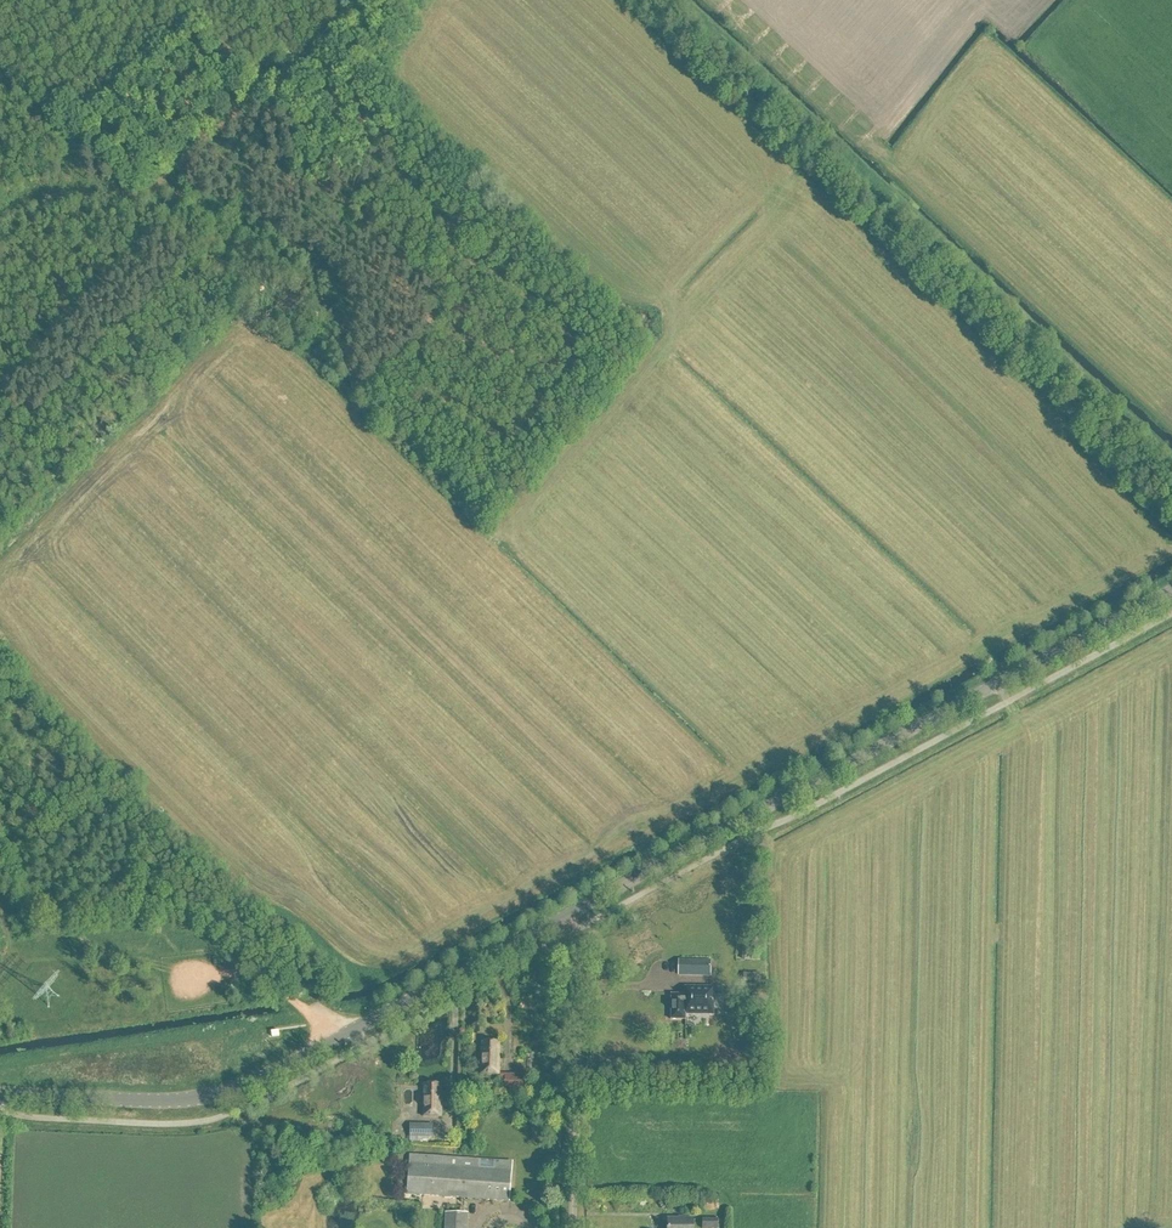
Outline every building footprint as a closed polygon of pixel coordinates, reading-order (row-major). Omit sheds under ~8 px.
[(677,977),(710,978),(711,961),(678,960),(677,977)] [(764,983),(764,972),(746,973),(747,984),(764,983)] [(713,988),(684,988),(684,995),(670,995),(670,1020),(684,1020),(684,1015),(712,1016),(713,988)] [(739,1040),(739,1032),(712,1032),(712,1040),(721,1040),(721,1044),(731,1044),(731,1040),(739,1040)] [(482,1042),(481,1075),(499,1075),(500,1042),(482,1042)] [(500,1074),(500,1078),(505,1079),(505,1090),(528,1091),(528,1075),(500,1074)] [(424,1084),(423,1117),(441,1117),(442,1085),(424,1084)] [(411,1124),(411,1143),(428,1143),(428,1138),(432,1138),(432,1124),(411,1124)] [(512,1163),(452,1159),(411,1156),(410,1165),(407,1194),(509,1202),(512,1163)] [(446,1227),(467,1227),(468,1214),(446,1213),(446,1227)] [(718,1219),(702,1218),(702,1227),(718,1227),(718,1219)] [(693,1219),(668,1219),(668,1227),(693,1227),(693,1219)]
